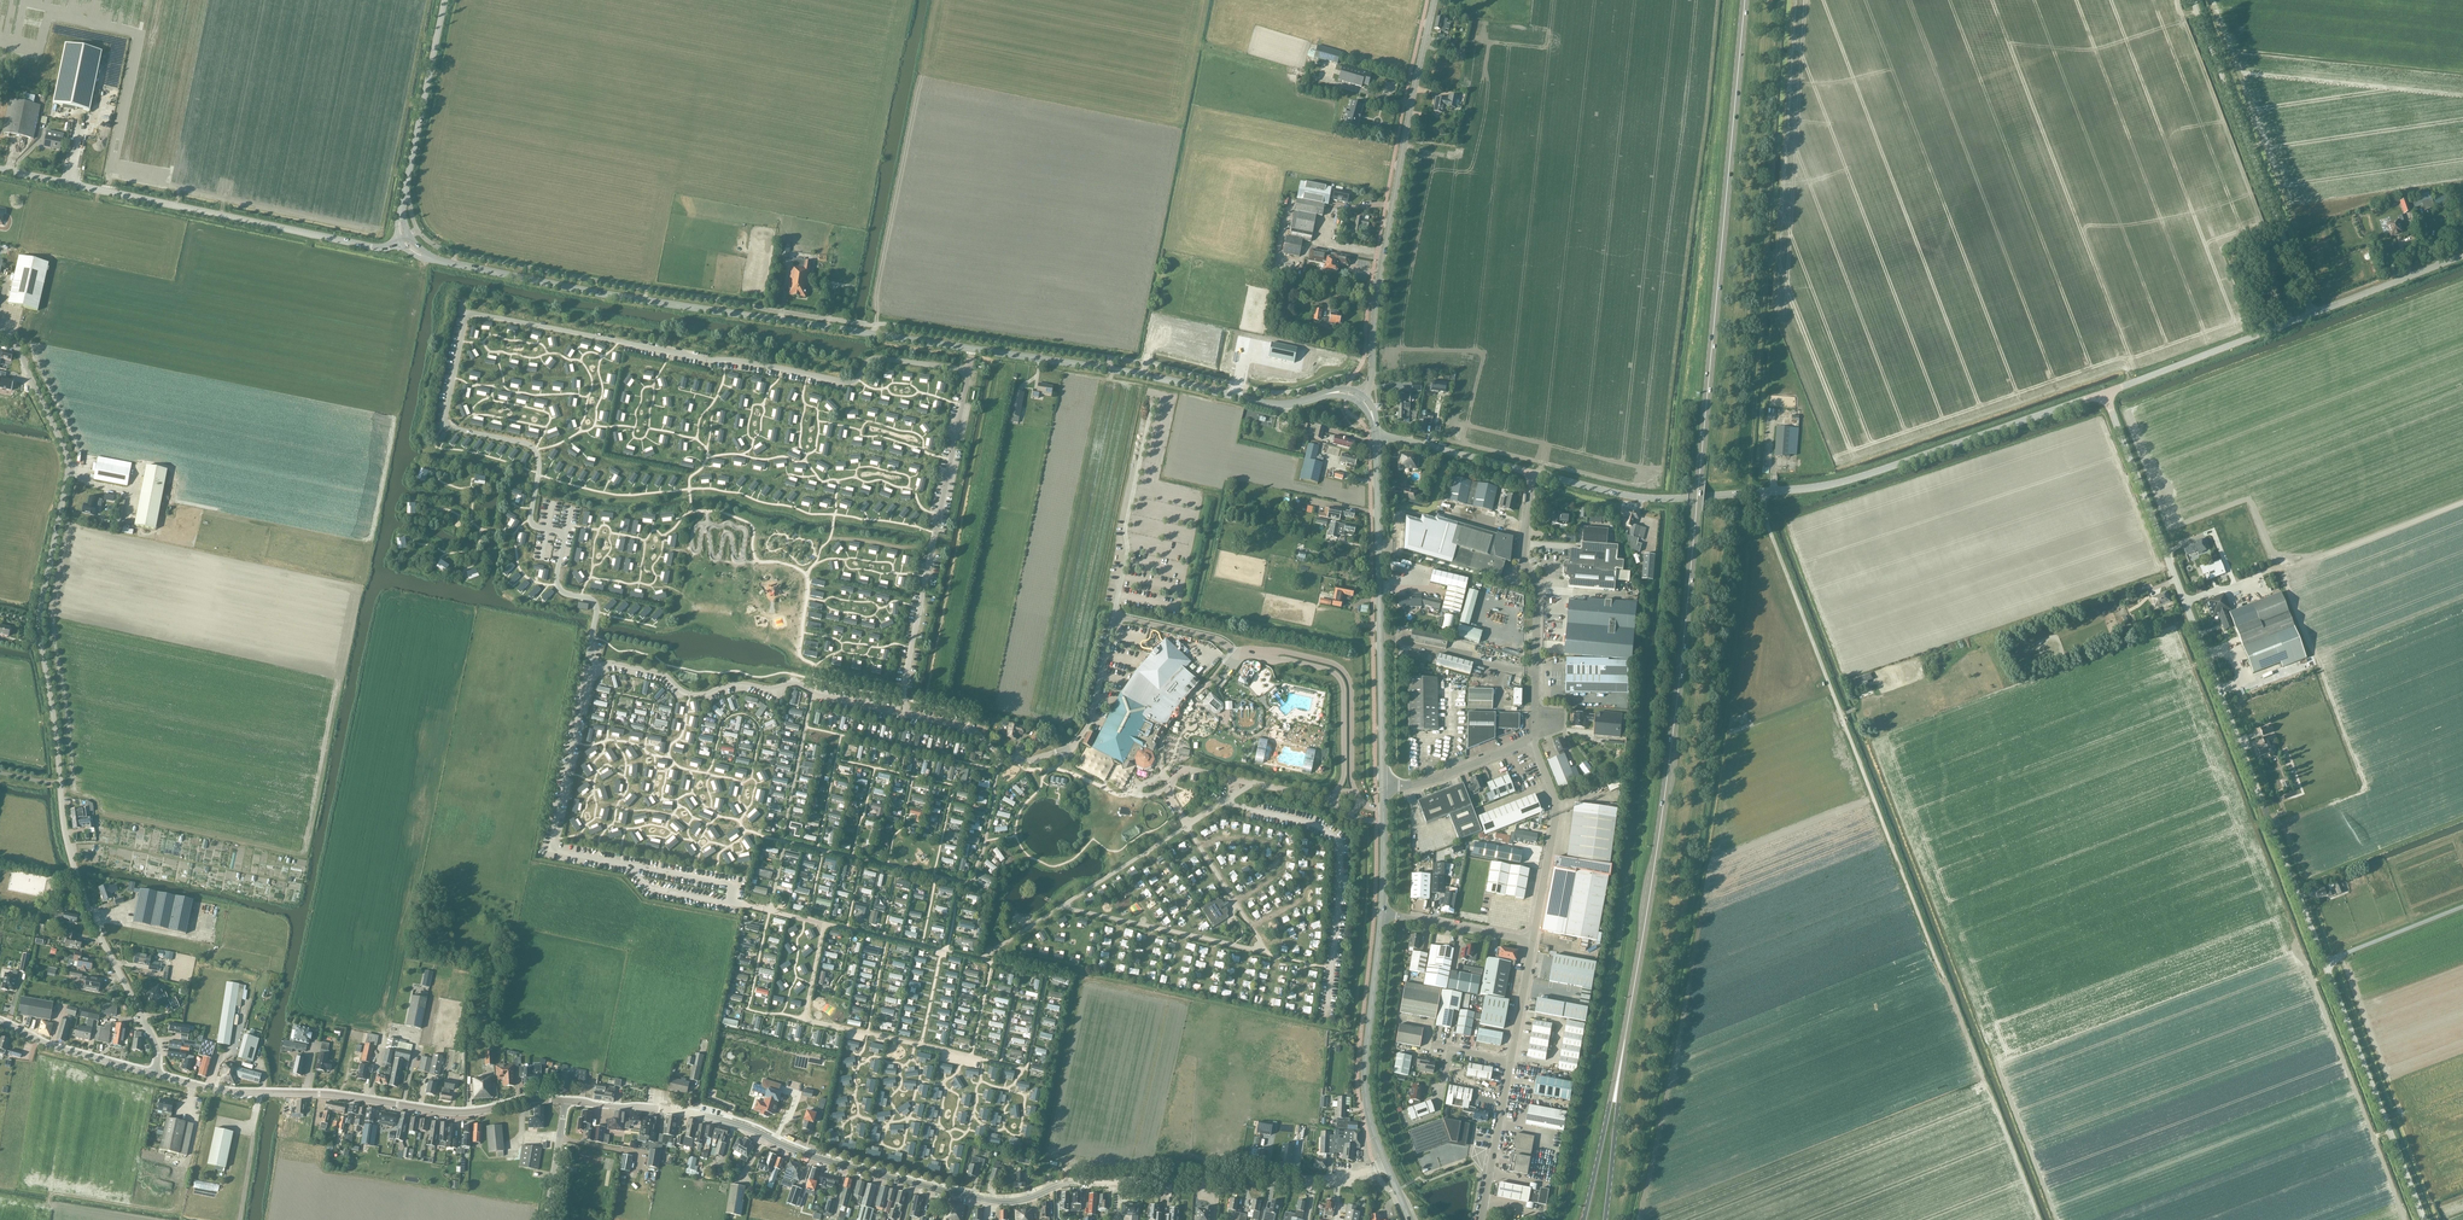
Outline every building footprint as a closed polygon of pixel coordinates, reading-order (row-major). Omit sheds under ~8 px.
[(1450,24),(1447,24),(1448,20),(1437,17),(1434,28),(1446,31),(1446,30),(1448,30),(1450,24)] [(1440,34),(1439,36),(1438,36),(1437,42),(1449,45),(1450,38),(1447,37),(1447,38),(1444,37),(1444,35),(1440,34)] [(89,111),(102,52),(65,44),(53,104),(89,111)] [(1340,52),(1322,47),(1317,46),(1314,57),(1337,64),(1340,52)] [(1362,87),(1362,84),(1368,86),(1372,74),(1343,66),(1338,80),(1362,87)] [(22,102),(10,99),(3,132),(33,138),(40,105),(33,104),(35,96),(23,94),(22,102)] [(1433,104),(1433,106),(1434,106),(1433,111),(1435,112),(1435,113),(1436,114),(1438,115),(1440,115),(1441,114),(1441,113),(1443,106),(1454,109),(1455,105),(1458,106),(1460,98),(1457,97),(1449,95),(1448,100),(1435,97),(1433,104)] [(1356,126),(1362,104),(1351,101),(1349,110),(1346,109),(1345,114),(1348,115),(1346,124),(1356,126)] [(60,150),(62,139),(46,136),(44,147),(60,150)] [(1329,198),(1330,190),(1331,188),(1300,182),(1297,199),(1327,205),(1329,198)] [(1330,190),(1329,198),(1332,199),(1332,200),(1347,203),(1348,199),(1348,198),(1347,197),(1346,197),(1347,193),(1348,193),(1348,192),(1334,190),(1334,191),(1330,190)] [(13,198),(19,203),(24,198),(18,192),(13,198)] [(2446,195),(2432,200),(2431,198),(2432,197),(2430,193),(2412,199),(2415,208),(2422,206),(2424,212),(2435,208),(2434,207),(2449,201),(2446,195)] [(2411,212),(2409,207),(2406,199),(2400,202),(2403,209),(2404,214),(2411,212)] [(1322,216),(1324,206),(1297,200),(1295,211),(1291,229),(1292,229),(1290,237),(1285,236),(1282,254),(1299,257),(1302,240),(1311,242),(1312,233),(1316,215),(1322,216)] [(1357,213),(1356,218),(1353,234),(1359,235),(1361,226),(1367,227),(1369,221),(1363,219),(1362,219),(1363,215),(1357,213)] [(2398,233),(2402,232),(2397,219),(2386,223),(2390,236),(2395,234),(2395,235),(2398,234),(2398,233)] [(791,244),(783,243),(781,257),(789,258),(791,244)] [(1337,264),(1348,266),(1348,264),(1350,264),(1351,260),(1349,259),(1350,257),(1335,254),(1335,255),(1334,255),(1328,254),(1328,253),(1311,250),(1309,262),(1325,265),(1324,271),(1336,273),(1338,272),(1338,269),(1337,267),(1337,264)] [(38,311),(49,264),(18,257),(8,304),(38,311)] [(811,262),(804,261),(793,259),(787,295),(805,298),(811,262)] [(2278,288),(2281,287),(2278,278),(2271,281),(2274,289),(2269,290),(2271,296),(2270,296),(2273,302),(2278,300),(2278,299),(2282,298),(2278,288)] [(1282,296),(1279,308),(1285,309),(1288,298),(1282,296)] [(1314,309),(1313,321),(1316,321),(1320,322),(1333,323),(1340,324),(1341,324),(1342,321),(1341,320),(1341,315),(1338,315),(1339,312),(1331,311),(1330,320),(1321,318),(1322,310),(1314,309)] [(604,351),(606,347),(597,342),(595,347),(604,351)] [(1272,344),(1269,357),(1268,357),(1268,358),(1294,363),(1296,349),(1297,349),(1297,348),(1271,343),(1271,344),(1272,344)] [(573,349),(569,347),(563,355),(568,357),(573,349)] [(1,362),(1,358),(11,360),(12,353),(0,350),(0,362),(1,362)] [(471,350),(466,353),(472,361),(476,358),(471,350)] [(546,367),(550,370),(555,362),(551,359),(546,367)] [(12,391),(14,381),(5,379),(6,373),(0,372),(0,388),(12,391)] [(1432,382),(1431,391),(1445,392),(1446,383),(1432,382)] [(1051,396),(1053,387),(1044,385),(1044,384),(1038,383),(1037,390),(1033,390),(1032,397),(1038,398),(1039,394),(1051,396)] [(1412,383),(1412,387),(1417,387),(1417,392),(1422,392),(1422,383),(1412,383)] [(797,392),(792,390),(787,401),(791,403),(797,392)] [(1019,417),(1024,393),(1014,391),(1010,415),(1019,417)] [(1409,395),(1397,395),(1397,403),(1409,403),(1409,395)] [(834,412),(838,408),(829,399),(825,402),(834,412)] [(1409,411),(1409,403),(1397,403),(1397,411),(1409,411)] [(463,419),(468,417),(462,405),(458,407),(463,419)] [(556,419),(561,417),(557,405),(552,406),(556,419)] [(1409,419),(1409,411),(1397,411),(1397,419),(1409,419)] [(1427,414),(1427,415),(1427,418),(1420,417),(1417,431),(1425,433),(1427,423),(1431,424),(1433,415),(1427,414)] [(1268,422),(1266,432),(1270,433),(1270,434),(1277,435),(1277,434),(1280,435),(1279,440),(1287,442),(1289,433),(1284,431),(1285,426),(1268,422)] [(928,434),(932,431),(926,423),(922,426),(928,434)] [(1321,440),(1324,428),(1317,426),(1314,438),(1321,440)] [(1796,455),(1798,428),(1777,427),(1775,456),(1789,457),(1790,455),(1796,455)] [(560,436),(558,431),(546,436),(547,440),(560,436)] [(447,435),(443,432),(437,440),(441,443),(447,435)] [(459,438),(454,435),(449,443),(453,446),(459,438)] [(1335,435),(1333,443),(1333,444),(1352,450),(1353,448),(1355,440),(1335,435)] [(471,440),(467,437),(461,445),(465,448),(471,440)] [(738,451),(743,449),(736,438),(732,440),(738,451)] [(483,443),(478,440),(473,447),(477,450),(483,443)] [(494,446),(490,442),(485,450),(489,453),(494,446)] [(753,451),(756,455),(767,448),(765,444),(753,451)] [(1318,483),(1322,463),(1315,462),(1319,447),(1308,444),(1300,479),(1318,483)] [(506,448),(502,445),(496,452),(500,455),(506,448)] [(902,455),(903,451),(891,447),(889,452),(902,455)] [(575,458),(578,453),(570,448),(567,452),(575,458)] [(518,452),(514,449),(508,456),(512,459),(518,452)] [(654,454),(652,449),(643,453),(645,458),(654,454)] [(799,459),(801,454),(789,449),(787,454),(799,459)] [(558,453),(554,450),(548,457),(552,460),(558,453)] [(917,459),(919,455),(910,451),(908,456),(917,459)] [(530,456),(526,453),(520,461),(524,464),(530,456)] [(1418,464),(1418,453),(1400,453),(1399,468),(1416,469),(1416,468),(1417,468),(1417,464),(1418,464)] [(1341,454),(1339,462),(1348,464),(1347,465),(1347,467),(1354,469),(1357,458),(1341,454)] [(127,487),(131,464),(98,457),(94,480),(127,487)] [(828,471),(830,466),(818,460),(816,465),(828,471)] [(564,466),(560,462),(554,470),(558,473),(564,466)] [(146,467),(134,526),(155,530),(167,471),(146,467)] [(576,471),(571,468),(566,476),(570,479),(576,471)] [(618,477),(620,473),(612,468),(610,472),(618,477)] [(588,474),(583,471),(578,479),(582,482),(588,474)] [(600,476),(596,473),(590,480),(595,483),(600,476)] [(638,477),(634,474),(628,481),(632,484),(638,477)] [(650,478),(646,475),(641,483),(645,486),(650,478)] [(622,480),(618,477),(612,485),(617,488),(622,480)] [(664,480),(660,477),(654,485),(658,488),(664,480)] [(678,480),(674,477),(668,485),(672,488),(678,480)] [(746,480),(742,477),(736,484),(740,487),(746,480)] [(1491,511),(1493,503),(1494,498),(1496,488),(1478,483),(1452,477),(1447,501),(1473,507),(1491,511)] [(759,484),(754,481),(749,489),(753,492),(759,484)] [(771,490),(767,487),(761,494),(765,497),(771,490)] [(1418,492),(1405,488),(1402,498),(1415,501),(1416,501),(1418,492)] [(783,494),(779,491),(773,499),(777,502),(783,494)] [(796,495),(792,492),(787,500),(791,503),(796,495)] [(1513,511),(1516,497),(1507,494),(1506,499),(1502,498),(1500,506),(1504,507),(1503,509),(1513,511)] [(82,506),(81,510),(82,511),(82,513),(94,516),(96,507),(95,506),(97,499),(89,497),(87,505),(84,504),(84,505),(82,506)] [(869,505),(865,502),(859,510),(863,513),(869,505)] [(883,506),(879,503),(874,510),(878,513),(883,506)] [(896,508),(892,505),(887,512),(891,516),(896,508)] [(909,511),(905,508),(899,516),(903,519),(909,511)] [(1340,516),(1341,510),(1329,508),(1328,514),(1327,518),(1339,521),(1340,516)] [(1646,528),(1635,525),(1633,524),(1633,522),(1635,514),(1636,512),(1635,512),(1627,510),(1622,508),(1620,515),(1628,517),(1628,521),(1626,525),(1631,527),(1630,533),(1629,536),(1626,535),(1631,550),(1635,551),(1640,552),(1642,544),(1638,543),(1638,539),(1643,540),(1646,528)] [(1355,513),(1341,510),(1340,516),(1354,518),(1355,513)] [(920,514),(915,511),(910,519),(914,522),(920,514)] [(590,513),(585,512),(582,526),(587,527),(588,524),(591,524),(592,518),(589,517),(590,513)] [(1567,525),(1568,515),(1565,514),(1552,512),(1551,523),(1563,525),(1563,524),(1567,525)] [(613,519),(613,514),(600,513),(599,519),(602,519),(602,522),(609,522),(609,519),(613,519)] [(675,519),(674,514),(660,516),(661,521),(664,521),(664,524),(671,523),(671,519),(675,519)] [(655,521),(656,516),(642,515),(641,520),(644,520),(644,524),(651,524),(651,521),(655,521)] [(1496,535),(1458,524),(1435,517),(1434,519),(1421,515),(1420,521),(1405,517),(1403,551),(1500,579),(1503,566),(1507,567),(1508,563),(1509,563),(1512,538),(1506,536),(1505,537),(1497,534),(1496,535)] [(1649,519),(1655,521),(1655,524),(1658,524),(1659,516),(1650,515),(1649,519)] [(622,533),(627,534),(630,521),(625,520),(624,523),(621,522),(620,529),(623,530),(622,533)] [(633,522),(631,535),(636,536),(636,532),(640,533),(641,526),(638,526),(639,523),(633,522)] [(1340,524),(1331,522),(1328,536),(1337,538),(1338,535),(1344,536),(1344,530),(1348,531),(1348,533),(1348,534),(1349,535),(1352,535),(1353,535),(1353,534),(1355,527),(1346,524),(1346,525),(1340,524)] [(1607,544),(1608,530),(1584,527),(1583,542),(1607,544)] [(1569,529),(1568,538),(1578,538),(1578,530),(1569,529)] [(586,531),(581,530),(578,543),(583,544),(584,541),(587,542),(588,535),(585,534),(586,531)] [(527,535),(521,534),(519,546),(524,547),(527,535)] [(669,548),(674,549),(677,536),(672,535),(671,538),(668,537),(667,544),(670,545),(669,548)] [(617,552),(622,553),(625,539),(620,538),(619,541),(616,541),(615,547),(618,548),(617,552)] [(2194,544),(2184,548),(2187,555),(2197,551),(2198,554),(2202,553),(2202,552),(2206,550),(2202,539),(2194,542),(2194,544)] [(629,540),(627,554),(631,555),(632,551),(636,552),(637,545),(634,545),(635,542),(629,540)] [(1615,591),(1615,581),(1616,571),(1616,570),(1623,570),(1624,561),(1617,561),(1618,557),(1618,547),(1581,543),(1581,550),(1571,549),(1570,562),(1566,562),(1564,564),(1563,576),(1565,579),(1569,579),(1568,587),(1615,591)] [(842,547),(838,544),(832,550),(835,554),(842,547)] [(581,550),(576,548),(573,562),(579,563),(579,560),(582,561),(584,554),(581,553),(581,550)] [(666,566),(671,567),(674,554),(669,553),(668,556),(665,555),(664,562),(667,562),(666,566)] [(1655,555),(1644,554),(1642,579),(1653,580),(1655,555)] [(613,571),(618,572),(621,558),(616,557),(615,560),(612,560),(611,566),(614,567),(613,571)] [(626,559),(623,573),(628,574),(629,570),(632,571),(633,564),(630,564),(631,561),(626,559)] [(2210,563),(2200,566),(2203,575),(2208,573),(2210,579),(2225,573),(2220,560),(2210,564),(2210,563)] [(515,567),(511,563),(502,573),(506,576),(515,567)] [(575,571),(571,574),(578,585),(582,583),(581,580),(583,578),(580,572),(577,574),(575,571)] [(662,585),(667,586),(670,572),(665,571),(664,574),(661,573),(660,580),(663,581),(662,585)] [(1433,571),(1430,583),(1445,587),(1447,587),(1442,610),(1459,614),(1465,592),(1468,580),(1433,571)] [(521,577),(516,573),(508,583),(512,586),(521,577)] [(530,585),(525,581),(517,590),(521,594),(530,585)] [(591,584),(590,589),(603,592),(605,587),(601,586),(602,583),(595,582),(595,585),(591,584)] [(610,588),(609,593),(622,596),(623,591),(620,590),(621,587),(614,586),(613,589),(610,588)] [(1336,586),(1334,592),(1333,600),(1332,606),(1341,607),(1342,602),(1341,601),(1342,594),(1353,596),(1354,590),(1336,586)] [(541,591),(536,587),(528,596),(532,600),(541,591)] [(1477,587),(1469,610),(1473,612),(1481,588),(1477,587)] [(2148,593),(2146,589),(2140,592),(2139,591),(2132,595),(2134,600),(2142,597),(2141,596),(2148,593)] [(554,594),(550,590),(541,600),(545,603),(554,594)] [(631,593),(630,597),(643,601),(644,595),(641,595),(642,592),(635,590),(635,593),(631,593)] [(653,597),(654,602),(667,598),(666,593),(663,594),(662,591),(655,593),(656,596),(653,597)] [(2154,608),(2170,602),(2166,592),(2150,598),(2152,601),(2151,601),(2154,608)] [(1421,593),(1411,593),(1411,595),(1405,595),(1405,596),(1398,596),(1398,607),(1404,607),(1404,610),(1410,610),(1410,607),(1421,607),(1421,605),(1435,608),(1435,610),(1438,611),(1441,601),(1421,596),(1421,593)] [(2238,609),(2229,613),(2235,629),(2242,646),(2253,674),(2280,663),(2282,668),(2306,659),(2294,627),(2289,614),(2281,593),(2242,608),(2241,605),(2237,607),(2238,609)] [(2225,598),(2224,594),(2205,601),(2212,618),(2218,615),(2224,630),(2233,627),(2227,612),(2231,610),(2226,598),(2225,598)] [(617,603),(612,599),(604,609),(608,612),(617,603)] [(1569,601),(1567,625),(1635,630),(1637,603),(1587,599),(1587,602),(1569,601)] [(2113,601),(2098,607),(2101,614),(2105,612),(2104,609),(2114,605),(2113,601)] [(589,604),(579,602),(578,609),(588,610),(589,604)] [(629,606),(624,602),(616,612),(620,615),(629,606)] [(641,608),(636,604),(628,614),(632,618),(641,608)] [(652,611),(648,607),(639,617),(643,621),(652,611)] [(664,613),(660,609),(651,619),(655,622),(664,613)] [(894,625),(891,620),(880,626),(882,631),(894,625)] [(1459,633),(1481,640),(1485,626),(1462,620),(1459,633)] [(1635,630),(1567,625),(1565,655),(1632,661),(1635,630)] [(8,636),(10,628),(0,626),(0,635),(8,636)] [(1134,674),(1121,692),(1098,737),(1096,736),(1089,732),(1083,744),(1090,747),(1092,748),(1092,749),(1107,756),(1109,762),(1113,760),(1114,761),(1115,762),(1116,763),(1117,764),(1118,764),(1119,764),(1121,764),(1123,770),(1126,769),(1137,766),(1143,769),(1151,767),(1154,760),(1152,753),(1153,751),(1156,745),(1159,739),(1161,735),(1163,732),(1163,731),(1165,728),(1165,727),(1167,728),(1186,701),(1184,699),(1199,683),(1184,670),(1191,662),(1165,638),(1133,673),(1134,674)] [(1428,655),(1409,649),(1407,655),(1426,661),(1428,655)] [(1474,664),(1450,657),(1439,654),(1436,665),(1470,675),(1474,664)] [(1566,659),(1566,693),(1608,693),(1608,660),(1566,659)] [(1210,689),(1203,698),(1203,706),(1208,711),(1211,710),(1213,708),(1217,712),(1221,706),(1227,701),(1232,694),(1223,686),(1230,677),(1223,671),(1222,671),(1223,671),(1214,681),(1213,681),(1214,682),(1214,689),(1210,689)] [(1408,731),(1437,731),(1437,678),(1407,679),(1408,731)] [(1866,678),(1851,684),(1852,688),(1858,686),(1860,690),(1863,689),(1869,687),(1866,678)] [(656,694),(659,696),(667,687),(665,684),(656,694)] [(794,687),(792,701),(800,702),(802,688),(794,687)] [(1274,689),(1269,694),(1274,699),(1280,693),(1277,691),(1275,688),(1274,689)] [(1468,701),(1492,701),(1492,695),(1492,690),(1468,689),(1468,701)] [(1521,706),(1521,690),(1513,690),(1513,706),(1521,706)] [(748,692),(747,698),(760,701),(761,695),(748,692)] [(734,707),(738,706),(733,694),(730,695),(734,707)] [(597,696),(596,701),(609,704),(610,699),(597,696)] [(766,700),(758,711),(762,714),(770,703),(766,700)] [(1492,701),(1468,701),(1468,710),(1492,711),(1492,701)] [(717,702),(713,706),(723,713),(727,709),(717,702)] [(1276,715),(1270,705),(1256,713),(1261,723),(1276,715)] [(1199,717),(1203,720),(1208,715),(1204,711),(1199,717)] [(1596,722),(1595,736),(1621,738),(1621,737),(1626,737),(1628,717),(1622,716),(1623,715),(1622,715),(1622,713),(1601,711),(1600,713),(1597,713),(1596,715),(1586,714),(1575,713),(1574,727),(1585,728),(1586,721),(1596,722)] [(849,727),(849,722),(850,714),(844,713),(842,727),(849,727)] [(1468,713),(1467,750),(1494,739),(1495,729),(1519,729),(1519,714),(1468,713)] [(1027,729),(1025,728),(1019,727),(1019,726),(1010,724),(1007,737),(1016,739),(1017,733),(1026,735),(1027,729)] [(591,725),(589,732),(595,734),(597,727),(591,725)] [(2270,725),(2260,729),(2263,736),(2273,732),(2270,725)] [(607,736),(609,729),(602,727),(600,734),(607,736)] [(619,731),(618,737),(624,739),(626,732),(619,731)] [(2264,746),(2257,748),(2260,756),(2269,753),(2271,758),(2276,756),(2272,744),(2273,744),(2270,735),(2262,737),(2264,746)] [(1259,737),(1254,762),(1263,764),(1271,765),(1279,767),(1279,766),(1286,768),(1294,770),(1302,772),(1311,774),(1316,749),(1307,747),(1307,748),(1299,746),(1291,745),(1284,744),(1284,743),(1276,741),(1268,739),(1259,737)] [(1567,750),(1563,739),(1554,743),(1558,753),(1559,753),(1560,756),(1548,761),(1559,789),(1576,782),(1565,754),(1564,754),(1563,751),(1567,750)] [(810,744),(809,752),(814,752),(814,750),(818,750),(819,745),(810,744)] [(673,754),(674,747),(668,746),(666,752),(673,754)] [(599,762),(608,764),(608,756),(600,755),(599,762)] [(768,762),(766,770),(773,771),(775,764),(768,762)] [(851,767),(852,767),(853,764),(842,762),(841,767),(847,767),(846,770),(850,771),(851,767)] [(1586,762),(1580,766),(1587,776),(1593,771),(1586,762)] [(963,778),(969,779),(972,765),(966,764),(963,778)] [(736,779),(743,781),(745,773),(738,772),(736,779)] [(668,781),(669,774),(663,773),(661,779),(668,781)] [(1611,782),(1608,783),(1610,789),(1625,782),(1621,773),(1609,778),(1611,782)] [(686,783),(687,775),(680,774),(679,782),(686,783)] [(769,784),(772,776),(766,774),(763,782),(769,784)] [(747,775),(745,781),(752,783),(754,776),(747,775)] [(1493,801),(1514,792),(1508,775),(1486,784),(1493,801)] [(615,784),(616,777),(608,776),(607,782),(615,784)] [(987,776),(987,779),(981,778),(981,783),(991,785),(992,777),(987,776)] [(1471,784),(1467,786),(1470,793),(1471,796),(1478,793),(1478,790),(1483,788),(1478,776),(1477,776),(1476,776),(1473,777),(1472,778),(1469,779),(1471,784)] [(707,784),(713,786),(715,779),(709,777),(707,784)] [(1023,791),(1027,788),(1019,780),(1015,784),(1023,791)] [(595,789),(601,791),(603,784),(596,782),(595,789)] [(876,789),(887,793),(889,788),(878,783),(876,789)] [(1462,784),(1440,793),(1449,815),(1458,840),(1481,831),(1462,784)] [(743,793),(750,793),(751,785),(744,785),(743,793)] [(617,794),(624,795),(625,788),(619,787),(617,794)] [(647,798),(654,800),(656,793),(649,791),(647,798)] [(916,792),(915,796),(928,800),(929,796),(916,792)] [(1007,793),(1005,797),(1016,802),(1018,798),(1007,793)] [(1449,815),(1440,793),(1417,801),(1426,824),(1449,815)] [(1534,795),(1512,804),(1512,805),(1479,818),(1485,835),(1525,819),(1524,817),(1540,811),(1534,795)] [(580,808),(582,799),(576,797),(573,812),(576,813),(577,807),(580,808)] [(741,804),(750,806),(751,800),(742,798),(741,804)] [(914,804),(913,810),(919,811),(919,818),(923,819),(925,806),(914,804)] [(1610,865),(1618,809),(1574,804),(1567,859),(1610,865)] [(1012,815),(1014,810),(1001,806),(1000,811),(1012,815)] [(71,810),(72,819),(87,818),(90,817),(88,808),(82,809),(78,810),(78,809),(71,810)] [(954,813),(953,819),(963,821),(964,814),(954,813)] [(87,818),(72,819),(73,829),(80,828),(80,827),(84,827),(84,824),(87,823),(88,829),(94,828),(92,817),(87,818)] [(798,825),(797,833),(803,834),(804,820),(793,820),(792,824),(798,825)] [(681,841),(683,830),(683,829),(678,828),(677,826),(671,825),(670,826),(665,825),(662,837),(681,841)] [(575,827),(574,834),(581,835),(582,828),(575,827)] [(1524,831),(1521,831),(1514,830),(1514,833),(1511,832),(1510,836),(1496,833),(1495,838),(1502,839),(1501,842),(1508,844),(1512,845),(1513,842),(1516,842),(1517,838),(1519,839),(1519,842),(1522,843),(1522,840),(1528,841),(1527,842),(1531,843),(1531,841),(1536,842),(1537,834),(1524,832),(1524,831)] [(606,840),(608,834),(601,832),(599,839),(606,840)] [(1294,832),(1288,835),(1292,841),(1297,838),(1294,832)] [(721,843),(719,851),(726,852),(728,845),(721,843)] [(1474,843),(1472,855),(1520,864),(1522,852),(1474,843)] [(999,844),(995,847),(1005,857),(1008,854),(999,844)] [(1462,844),(1452,848),(1454,854),(1464,850),(1462,844)] [(1436,855),(1446,856),(1446,846),(1436,846),(1436,855)] [(950,863),(956,863),(957,855),(944,853),(943,859),(950,860),(950,863)] [(986,862),(994,866),(997,861),(989,857),(986,862)] [(1555,858),(1542,931),(1597,941),(1609,876),(1610,877),(1612,866),(1610,865),(1567,859),(1555,858)] [(1202,872),(1207,868),(1203,863),(1198,867),(1202,872)] [(1433,863),(1433,875),(1441,876),(1443,876),(1443,863),(1433,863)] [(1523,900),(1529,870),(1491,863),(1485,892),(1494,894),(1523,900)] [(1257,869),(1260,874),(1266,871),(1263,866),(1257,869)] [(205,869),(195,868),(194,876),(198,876),(199,871),(205,872),(205,869)] [(1289,874),(1295,876),(1297,870),(1291,868),(1289,874)] [(994,878),(995,872),(984,870),(983,876),(994,878)] [(1248,875),(1251,880),(1256,876),(1253,872),(1248,875)] [(1138,879),(1143,885),(1148,879),(1143,874),(1138,879)] [(1429,900),(1430,875),(1411,874),(1410,899),(1429,900)] [(904,883),(904,885),(910,887),(913,880),(901,875),(899,881),(904,883)] [(1432,875),(1432,894),(1443,894),(1445,894),(1442,908),(1446,909),(1447,910),(1447,909),(1453,910),(1456,895),(1448,893),(1449,888),(1443,887),(1443,876),(1441,876),(1433,875),(1432,875)] [(1244,878),(1239,880),(1243,889),(1248,887),(1244,878)] [(1269,883),(1274,892),(1280,889),(1275,880),(1269,883)] [(2343,893),(2339,880),(2334,882),(2338,894),(2343,893)] [(769,891),(770,885),(758,883),(757,888),(769,891)] [(2327,885),(2314,890),(2317,898),(2327,894),(2328,896),(2331,895),(2329,890),(2331,889),(2333,886),(2332,883),(2327,885)] [(110,887),(109,884),(99,888),(103,901),(112,898),(111,894),(118,891),(116,885),(110,887)] [(1107,884),(1102,887),(1105,892),(1110,889),(1107,884)] [(1286,889),(1289,894),(1294,891),(1291,886),(1286,889)] [(1266,887),(1260,889),(1263,897),(1269,894),(1266,887)] [(66,889),(58,888),(56,897),(64,899),(66,889)] [(193,901),(158,893),(140,889),(140,890),(135,889),(134,892),(139,893),(133,923),(151,926),(186,934),(193,901)] [(1283,892),(1276,895),(1278,901),(1285,899),(1283,892)] [(880,902),(881,895),(876,894),(873,906),(886,909),(887,904),(880,902)] [(1158,905),(1163,901),(1158,895),(1153,899),(1158,905)] [(1253,904),(1261,900),(1258,895),(1251,898),(1253,904)] [(1217,897),(1200,907),(1213,927),(1228,918),(1228,916),(1227,914),(1228,910),(1221,900),(1219,900),(1217,897)] [(1273,897),(1266,900),(1270,909),(1277,906),(1273,897)] [(1140,898),(1137,900),(1140,904),(1138,905),(1135,902),(1132,904),(1137,910),(1144,906),(1140,898)] [(63,902),(55,900),(53,909),(60,911),(61,911),(63,902)] [(1164,904),(1160,907),(1163,913),(1168,910),(1164,904)] [(1263,905),(1256,907),(1258,913),(1265,911),(1263,905)] [(876,922),(880,909),(874,907),(870,920),(876,922)] [(60,911),(59,913),(55,912),(54,917),(58,918),(58,919),(76,923),(77,915),(60,911)] [(1291,912),(1285,914),(1287,920),(1293,918),(1291,912)] [(937,932),(941,933),(942,928),(946,929),(947,924),(935,921),(933,927),(938,928),(937,932)] [(920,929),(908,926),(906,932),(919,935),(920,929)] [(1127,926),(1126,932),(1134,934),(1135,928),(1127,926)] [(63,936),(68,937),(66,945),(68,945),(69,948),(72,948),(74,947),(81,948),(82,940),(75,938),(76,932),(70,931),(70,932),(65,931),(63,936)] [(977,946),(978,936),(964,935),(964,940),(972,941),(971,946),(977,946)] [(1412,952),(1409,971),(1424,973),(1427,954),(1422,953),(1424,943),(1419,942),(1420,937),(1411,935),(1408,947),(1413,948),(1413,952),(1412,952)] [(1131,944),(1132,937),(1124,936),(1123,943),(1131,944)] [(1449,943),(1448,948),(1431,945),(1423,985),(1446,989),(1453,949),(1454,943),(1450,942),(1449,943)] [(1473,954),(1474,947),(1466,946),(1465,949),(1462,949),(1461,952),(1460,959),(1475,962),(1476,955),(1473,954)] [(827,947),(826,952),(837,956),(839,951),(827,947)] [(1486,958),(1484,970),(1508,975),(1510,965),(1514,966),(1516,956),(1512,951),(1498,948),(1496,960),(1486,958)] [(741,950),(738,959),(751,962),(752,959),(743,957),(745,951),(741,950)] [(77,966),(80,967),(79,971),(86,972),(87,969),(91,969),(93,961),(81,958),(82,954),(75,952),(74,959),(79,960),(77,966)] [(153,957),(151,956),(136,953),(134,962),(141,963),(141,965),(149,966),(148,970),(158,972),(159,963),(153,961),(152,964),(153,957)] [(1563,984),(1567,958),(1554,955),(1550,981),(1563,984)] [(907,966),(909,961),(896,957),(894,962),(907,966)] [(1576,986),(1581,960),(1567,958),(1563,984),(1576,986)] [(1127,968),(1128,960),(1121,959),(1120,967),(1127,968)] [(1597,963),(1581,960),(1576,986),(1583,988),(1592,989),(1597,963)] [(774,973),(775,967),(762,965),(761,971),(774,973)] [(966,966),(965,971),(979,974),(981,969),(966,966)] [(1480,969),(1463,966),(1463,970),(1471,971),(1471,973),(1479,974),(1480,969)] [(70,970),(69,976),(79,978),(81,978),(82,976),(83,973),(70,970)] [(1504,998),(1508,975),(1484,970),(1480,994),(1504,998)] [(1,989),(7,990),(8,989),(13,991),(17,976),(16,976),(17,972),(13,971),(12,975),(5,973),(1,989)] [(425,971),(422,985),(429,986),(432,973),(425,971)] [(1477,995),(1477,993),(1480,977),(1450,972),(1447,990),(1477,995)] [(79,978),(79,980),(86,981),(84,988),(98,991),(100,980),(87,977),(82,976),(81,978),(79,978)] [(1013,990),(1014,984),(1000,981),(999,987),(1013,990)] [(1417,1016),(1422,992),(1423,986),(1405,982),(1404,989),(1399,1013),(1417,1016)] [(221,1018),(217,1044),(229,1046),(234,1018),(236,1006),(240,1007),(241,999),(245,1000),(247,991),(245,990),(246,986),(239,985),(227,983),(221,1018)] [(1064,987),(1054,985),(1052,994),(1062,995),(1064,987)] [(165,992),(162,994),(158,986),(144,992),(150,1006),(164,1000),(164,999),(167,998),(165,992)] [(1441,989),(1423,986),(1422,992),(1417,1016),(1435,1019),(1440,995),(1441,989)] [(1251,997),(1253,988),(1246,987),(1245,996),(1251,997)] [(1590,999),(1592,989),(1583,988),(1581,997),(1590,999)] [(743,999),(744,993),(731,990),(729,996),(743,999)] [(1450,1028),(1452,1018),(1453,1010),(1458,1011),(1461,994),(1442,990),(1435,1026),(1450,1028)] [(421,991),(419,998),(411,997),(405,1026),(420,1029),(428,992),(421,991)] [(1470,995),(1463,993),(1461,1005),(1463,1005),(1462,1008),(1467,1009),(1470,995)] [(1481,1014),(1480,1020),(1479,1024),(1503,1029),(1508,1001),(1485,996),(1481,1014)] [(18,1014),(44,1018),(50,1020),(53,1002),(21,997),(18,1014)] [(168,1000),(172,1010),(179,1007),(183,1005),(180,999),(176,1000),(175,997),(168,1000)] [(1588,1009),(1590,999),(1581,997),(1579,1007),(1588,1009)] [(1543,1014),(1546,1001),(1538,999),(1535,1013),(1543,1014)] [(831,1001),(825,1008),(832,1013),(837,1005),(831,1001)] [(1552,1016),(1554,1002),(1546,1001),(1543,1014),(1552,1016)] [(916,1010),(918,1006),(907,1002),(906,1006),(916,1010)] [(1560,1017),(1563,1004),(1554,1002),(1552,1016),(1560,1017)] [(116,1016),(117,1004),(103,1003),(102,1014),(116,1016)] [(1569,1019),(1572,1006),(1563,1004),(1560,1017),(1569,1019)] [(994,1009),(1007,1013),(1008,1008),(996,1005),(994,1009)] [(77,1008),(67,1006),(65,1014),(68,1014),(67,1017),(71,1018),(71,1016),(75,1017),(77,1008)] [(1586,1022),(1588,1009),(1579,1007),(1572,1006),(1569,1019),(1586,1022)] [(100,1011),(82,1007),(80,1017),(98,1021),(100,1011)] [(1034,1019),(1035,1013),(1022,1010),(1021,1016),(1034,1019)] [(1473,1019),(1480,1020),(1481,1014),(1460,1010),(1455,1034),(1470,1037),(1473,1019)] [(66,1018),(63,1017),(62,1020),(55,1039),(64,1042),(70,1022),(65,1021),(66,1018)] [(42,1020),(38,1033),(50,1036),(54,1024),(42,1020)] [(1534,1021),(1532,1033),(1550,1036),(1552,1024),(1534,1021)] [(1567,1021),(1565,1033),(1583,1036),(1585,1024),(1567,1021)] [(180,1039),(182,1040),(182,1039),(187,1040),(189,1031),(192,1031),(192,1027),(190,1026),(171,1022),(169,1030),(181,1032),(180,1039)] [(104,1028),(104,1029),(111,1031),(111,1028),(115,1028),(114,1033),(124,1035),(125,1032),(126,1026),(112,1023),(111,1023),(105,1025),(104,1028)] [(92,1028),(78,1025),(75,1038),(89,1041),(92,1028)] [(1419,1047),(1423,1029),(1399,1025),(1395,1043),(1419,1047)] [(97,1026),(94,1041),(108,1044),(111,1031),(104,1029),(104,1028),(97,1026)] [(308,1044),(309,1040),(310,1040),(311,1034),(310,1034),(311,1029),(296,1026),(293,1041),(308,1044)] [(992,1028),(991,1034),(1002,1037),(1004,1031),(992,1028)] [(1054,1036),(1056,1032),(1044,1028),(1042,1033),(1054,1036)] [(1500,1046),(1502,1034),(1478,1029),(1476,1041),(1500,1046)] [(140,1051),(142,1037),(141,1036),(141,1032),(134,1031),(131,1050),(140,1051)] [(114,1034),(112,1045),(122,1047),(123,1041),(128,1042),(128,1039),(129,1039),(129,1037),(129,1033),(125,1032),(124,1035),(114,1033),(114,1034)] [(960,1038),(972,1042),(973,1037),(962,1033),(960,1038)] [(1548,1048),(1550,1036),(1532,1033),(1530,1045),(1548,1048)] [(1581,1048),(1583,1036),(1565,1033),(1563,1045),(1581,1048)] [(376,1046),(378,1036),(368,1034),(366,1044),(365,1043),(361,1061),(370,1063),(374,1045),(376,1046)] [(252,1062),(258,1039),(245,1035),(238,1058),(252,1062)] [(5,1055),(6,1051),(10,1040),(0,1037),(0,1053),(5,1055)] [(394,1051),(395,1052),(398,1040),(388,1038),(382,1066),(386,1067),(384,1076),(377,1074),(375,1083),(382,1084),(387,1085),(391,1068),(390,1068),(394,1051)] [(879,1038),(877,1046),(884,1047),(886,1040),(879,1038)] [(197,1042),(187,1040),(182,1039),(182,1040),(182,1042),(170,1041),(167,1057),(184,1059),(182,1069),(183,1070),(183,1071),(187,1072),(188,1071),(190,1072),(194,1056),(188,1055),(188,1054),(189,1047),(196,1048),(197,1042)] [(412,1045),(411,1045),(406,1043),(406,1041),(398,1039),(398,1040),(395,1052),(394,1057),(409,1061),(412,1045)] [(198,1055),(203,1057),(197,1075),(206,1078),(211,1059),(214,1048),(215,1048),(216,1044),(202,1040),(198,1055)] [(284,1040),(282,1046),(286,1047),(293,1049),(296,1050),(297,1043),(284,1040)] [(1012,1051),(1026,1054),(1027,1049),(1013,1045),(1012,1051)] [(1546,1060),(1548,1048),(1530,1045),(1527,1057),(1546,1060)] [(1577,1072),(1581,1048),(1563,1045),(1558,1069),(1577,1072)] [(20,1058),(22,1052),(11,1049),(10,1055),(20,1058)] [(324,1072),(325,1069),(330,1070),(332,1063),(326,1061),(328,1051),(320,1050),(316,1070),(324,1072)] [(485,1066),(493,1066),(492,1050),(484,1051),(485,1066)] [(698,1081),(703,1055),(695,1053),(694,1059),(688,1057),(686,1065),(692,1066),(689,1080),(698,1081)] [(438,1075),(443,1056),(433,1054),(432,1059),(424,1058),(425,1055),(422,1055),(421,1057),(418,1071),(438,1075)] [(1393,1073),(1408,1076),(1411,1057),(1397,1054),(1393,1073)] [(297,1075),(301,1076),(305,1059),(295,1057),(291,1074),(293,1074),(293,1075),(296,1076),(297,1075)] [(1428,1059),(1417,1057),(1416,1063),(1419,1064),(1418,1069),(1427,1071),(1426,1072),(1433,1073),(1435,1062),(1428,1061),(1428,1059)] [(402,1060),(394,1058),(389,1085),(397,1087),(402,1060)] [(513,1065),(504,1065),(506,1087),(513,1086),(513,1080),(514,1079),(513,1069),(517,1068),(516,1061),(513,1061),(513,1065)] [(232,1076),(235,1066),(224,1063),(219,1080),(225,1082),(227,1075),(232,1076)] [(360,1063),(357,1079),(365,1080),(367,1072),(372,1073),(373,1066),(360,1063)] [(1492,1068),(1468,1064),(1466,1076),(1490,1080),(1492,1068)] [(506,1087),(504,1065),(495,1066),(496,1076),(497,1076),(498,1080),(502,1080),(503,1087),(506,1087)] [(243,1080),(246,1070),(240,1068),(240,1067),(235,1066),(232,1076),(227,1075),(225,1082),(236,1085),(238,1078),(243,1080)] [(540,1066),(529,1066),(529,1068),(530,1084),(530,1083),(538,1083),(538,1076),(540,1076),(540,1066)] [(888,1067),(886,1075),(894,1077),(895,1073),(892,1073),(893,1068),(888,1067)] [(529,1068),(519,1068),(519,1077),(522,1077),(522,1084),(530,1084),(529,1068)] [(586,1071),(574,1069),(574,1073),(569,1073),(568,1076),(561,1075),(559,1089),(566,1091),(568,1080),(572,1081),(572,1083),(584,1085),(586,1071)] [(261,1074),(246,1070),(243,1080),(258,1084),(261,1074)] [(559,1075),(554,1074),(555,1071),(545,1070),(544,1077),(550,1078),(550,1080),(552,1081),(550,1088),(556,1089),(559,1075)] [(957,1086),(959,1076),(954,1075),(953,1072),(946,1071),(943,1073),(938,1072),(936,1081),(957,1086)] [(838,1079),(847,1080),(848,1074),(839,1072),(838,1079)] [(920,1081),(921,1075),(914,1073),(912,1080),(920,1081)] [(473,1099),(492,1098),(491,1076),(477,1077),(477,1079),(471,1079),(473,1099)] [(991,1076),(989,1084),(995,1086),(997,1078),(991,1076)] [(884,1077),(882,1084),(888,1085),(890,1078),(884,1077)] [(1573,1083),(1538,1077),(1534,1094),(1570,1100),(1573,1083)] [(434,1096),(437,1079),(432,1078),(431,1083),(429,1083),(426,1094),(434,1096)] [(687,1094),(689,1083),(685,1082),(686,1079),(681,1078),(680,1081),(672,1080),(670,1089),(678,1090),(678,1092),(687,1094)] [(453,1090),(455,1083),(446,1080),(444,1088),(442,1088),(441,1093),(439,1099),(450,1102),(452,1095),(449,1094),(450,1089),(453,1090)] [(754,1084),(752,1091),(754,1092),(763,1095),(766,1096),(764,1102),(757,1100),(753,1111),(760,1113),(759,1115),(761,1115),(761,1116),(762,1116),(763,1116),(764,1117),(766,1117),(767,1117),(769,1113),(772,1114),(774,1109),(775,1107),(777,1102),(780,1094),(777,1093),(780,1085),(763,1080),(761,1086),(754,1084)] [(933,1091),(941,1092),(942,1084),(935,1083),(933,1091)] [(594,1092),(593,1098),(593,1099),(613,1102),(614,1088),(596,1085),(595,1092),(594,1092)] [(1423,1087),(1412,1085),(1409,1100),(1416,1101),(1415,1106),(1407,1109),(1411,1120),(1434,1112),(1430,1101),(1418,1105),(1418,1101),(1420,1101),(1423,1087)] [(1472,1090),(1448,1086),(1445,1105),(1463,1108),(1462,1112),(1471,1113),(1474,1113),(1473,1119),(1477,1120),(1477,1121),(1478,1121),(1481,1122),(1481,1121),(1486,1122),(1487,1118),(1487,1117),(1488,1112),(1475,1110),(1475,1108),(1472,1108),(1468,1107),(1469,1102),(1470,1102),(1472,1090)] [(1333,1101),(1332,1107),(1337,1107),(1335,1128),(1356,1130),(1356,1123),(1349,1123),(1349,1119),(1344,1119),(1345,1098),(1337,1097),(1337,1102),(1333,1101)] [(170,1113),(172,1103),(165,1102),(165,1101),(159,1099),(157,1110),(170,1113)] [(297,1101),(296,1114),(303,1114),(304,1102),(297,1101)] [(321,1122),(320,1128),(325,1130),(327,1124),(330,1111),(343,1115),(345,1106),(332,1103),(326,1102),(321,1122)] [(350,1104),(348,1113),(347,1120),(351,1120),(352,1114),(356,1115),(358,1105),(350,1104)] [(889,1112),(897,1114),(899,1107),(891,1105),(889,1112)] [(1564,1131),(1567,1112),(1529,1105),(1526,1124),(1564,1131)] [(528,1128),(543,1128),(544,1107),(541,1107),(541,1106),(538,1106),(537,1107),(535,1107),(535,1118),(528,1118),(528,1128)] [(364,1115),(363,1115),(364,1109),(359,1108),(358,1116),(356,1116),(353,1132),(358,1133),(359,1126),(362,1127),(364,1115)] [(366,1109),(364,1122),(364,1124),(360,1144),(373,1146),(377,1126),(370,1125),(370,1123),(373,1123),(375,1110),(366,1109)] [(904,1117),(912,1118),(914,1111),(906,1109),(904,1117)] [(592,1113),(582,1111),(581,1119),(579,1119),(578,1127),(583,1128),(583,1131),(588,1132),(587,1141),(593,1142),(594,1131),(589,1130),(589,1125),(590,1125),(592,1113)] [(624,1131),(625,1112),(615,1111),(614,1120),(609,1119),(608,1129),(624,1131)] [(381,1113),(379,1120),(378,1124),(386,1126),(392,1128),(393,1124),(395,1116),(381,1113)] [(635,1121),(641,1122),(642,1114),(631,1113),(630,1119),(626,1119),(625,1129),(629,1129),(629,1125),(633,1126),(634,1122),(635,1122),(635,1121)] [(405,1125),(407,1115),(401,1114),(395,1139),(403,1141),(407,1125),(405,1125)] [(805,1126),(803,1133),(810,1136),(813,1128),(814,1129),(815,1125),(818,1126),(821,1116),(813,1114),(812,1118),(807,1116),(804,1126),(805,1126)] [(640,1127),(639,1135),(642,1136),(646,1137),(645,1141),(654,1142),(654,1137),(653,1137),(655,1125),(656,1117),(655,1117),(655,1118),(652,1117),(653,1117),(649,1116),(649,1119),(643,1118),(641,1127),(640,1127)] [(667,1143),(672,1117),(666,1116),(663,1134),(664,1135),(663,1139),(662,1143),(663,1143),(662,1145),(664,1145),(664,1148),(667,1149),(667,1144),(667,1143)] [(338,1129),(338,1133),(342,1134),(343,1130),(344,1124),(345,1120),(346,1118),(341,1117),(339,1125),(338,1129)] [(677,1118),(672,1117),(667,1143),(671,1143),(672,1136),(673,1136),(677,1118)] [(186,1156),(193,1124),(166,1118),(159,1150),(160,1151),(160,1153),(164,1154),(164,1152),(186,1156)] [(411,1118),(409,1132),(415,1133),(417,1119),(411,1118)] [(290,1132),(292,1120),(285,1119),(283,1131),(290,1132)] [(679,1136),(677,1144),(683,1145),(684,1142),(691,1144),(696,1121),(689,1119),(685,1137),(679,1136)] [(1442,1119),(1408,1132),(1416,1154),(1446,1144),(1450,1142),(1451,1143),(1457,1144),(1457,1143),(1465,1145),(1467,1135),(1469,1124),(1442,1119)] [(420,1120),(418,1130),(426,1132),(428,1121),(420,1120)] [(436,1131),(438,1123),(432,1122),(427,1144),(434,1146),(437,1131),(436,1131)] [(912,1129),(920,1131),(921,1124),(914,1122),(912,1129)] [(1258,1122),(1256,1133),(1270,1135),(1272,1124),(1258,1122)] [(441,1123),(439,1141),(439,1146),(445,1147),(447,1123),(441,1123)] [(454,1137),(455,1125),(448,1124),(447,1148),(456,1148),(456,1153),(461,1153),(462,1140),(451,1139),(452,1137),(454,1137)] [(480,1143),(481,1125),(472,1124),(471,1143),(480,1143)] [(464,1125),(464,1134),(462,1136),(463,1136),(462,1147),(470,1147),(471,1125),(470,1125),(469,1125),(467,1125),(466,1125),(464,1125)] [(694,1143),(698,1144),(697,1151),(700,1152),(702,1144),(701,1144),(705,1126),(699,1125),(697,1133),(696,1132),(694,1143)] [(720,1135),(722,1127),(716,1125),(712,1138),(716,1140),(718,1134),(720,1135)] [(497,1157),(503,1156),(501,1126),(486,1127),(489,1153),(496,1152),(497,1157)] [(710,1144),(713,1127),(706,1126),(704,1136),(707,1137),(706,1143),(710,1144)] [(925,1133),(932,1135),(934,1128),(927,1126),(925,1133)] [(605,1128),(595,1127),(594,1142),(603,1143),(605,1128)] [(715,1148),(713,1155),(715,1155),(721,1156),(725,1143),(723,1143),(726,1136),(727,1136),(728,1135),(729,1130),(729,1129),(728,1129),(722,1127),(720,1135),(715,1148)] [(962,1138),(964,1129),(958,1128),(956,1136),(962,1138)] [(207,1164),(208,1165),(207,1167),(209,1167),(209,1169),(213,1170),(214,1166),(225,1168),(233,1133),(215,1129),(207,1164)] [(1335,1131),(1335,1135),(1333,1152),(1333,1153),(1342,1153),(1342,1159),(1353,1160),(1353,1148),(1358,1148),(1358,1144),(1359,1144),(1360,1132),(1335,1131)] [(1027,1132),(1025,1140),(1032,1142),(1033,1134),(1027,1132)] [(1333,1154),(1333,1153),(1333,1152),(1335,1135),(1328,1135),(1328,1132),(1320,1132),(1319,1153),(1320,1153),(1320,1154),(1321,1154),(1321,1156),(1318,1156),(1318,1159),(1314,1159),(1314,1168),(1326,1168),(1326,1154),(1333,1154)] [(1514,1138),(1513,1141),(1532,1144),(1534,1137),(1516,1133),(1515,1139),(1514,1138)] [(752,1142),(744,1138),(743,1140),(739,1138),(732,1149),(748,1159),(754,1147),(750,1145),(752,1142)] [(1531,1152),(1532,1144),(1513,1141),(1513,1143),(1514,1144),(1513,1149),(1515,1149),(1531,1152)] [(518,1167),(534,1169),(538,1170),(541,1148),(522,1145),(518,1167)] [(955,1153),(961,1155),(963,1148),(956,1146),(955,1153)] [(1277,1147),(1274,1165),(1282,1167),(1283,1160),(1286,1160),(1288,1149),(1277,1147)] [(412,1160),(414,1150),(404,1148),(402,1158),(412,1160)] [(603,1154),(581,1151),(581,1149),(578,1149),(577,1159),(602,1162),(603,1154)] [(1257,1149),(1255,1163),(1265,1165),(1268,1151),(1257,1149)] [(1530,1158),(1531,1152),(1515,1149),(1514,1155),(1530,1158)] [(661,1152),(660,1152),(657,1151),(649,1150),(646,1167),(659,1169),(659,1163),(664,1164),(665,1161),(660,1161),(661,1152)] [(432,1162),(432,1159),(427,1158),(428,1155),(424,1154),(423,1161),(432,1162)] [(621,1164),(620,1170),(627,1171),(630,1172),(632,1156),(623,1154),(621,1164)] [(766,1172),(770,1173),(776,1156),(769,1154),(766,1162),(760,1160),(757,1168),(762,1170),(761,1171),(766,1172)] [(1528,1166),(1530,1158),(1514,1155),(1512,1155),(1511,1160),(1510,1160),(1509,1163),(1528,1166)] [(983,1166),(984,1161),(984,1160),(972,1156),(970,1165),(968,1175),(975,1177),(979,1164),(983,1166)] [(689,1157),(686,1173),(693,1175),(694,1171),(697,1171),(698,1167),(695,1166),(696,1161),(697,1159),(697,1158),(689,1157)] [(777,1158),(768,1181),(768,1182),(767,1187),(772,1189),(773,1183),(778,1169),(780,1170),(783,1161),(777,1158)] [(953,1159),(952,1167),(959,1168),(960,1161),(953,1159)] [(787,1167),(782,1180),(789,1182),(793,1184),(794,1184),(795,1183),(796,1182),(797,1180),(799,1181),(802,1173),(799,1171),(799,1170),(797,1169),(798,1168),(798,1167),(798,1165),(797,1164),(790,1162),(788,1168),(787,1167)] [(1527,1175),(1528,1166),(1509,1163),(1509,1165),(1510,1166),(1509,1171),(1527,1175)] [(993,1168),(989,1180),(992,1181),(992,1182),(995,1183),(996,1182),(997,1182),(1000,1174),(1004,1175),(1007,1165),(1002,1164),(1000,1170),(993,1168)] [(809,1180),(806,1189),(814,1192),(817,1183),(817,1182),(818,1177),(819,1171),(813,1169),(809,1180)] [(1025,1187),(1025,1181),(1023,1181),(1023,1174),(1016,1173),(1016,1180),(1014,1180),(1013,1186),(1025,1187)] [(838,1179),(820,1175),(819,1182),(819,1184),(818,1188),(827,1190),(828,1189),(828,1188),(833,1189),(834,1185),(837,1185),(838,1179)] [(221,1188),(222,1181),(197,1176),(195,1183),(221,1188)] [(845,1179),(838,1206),(846,1208),(851,1190),(849,1189),(851,1180),(845,1179)] [(855,1191),(853,1196),(859,1197),(857,1204),(859,1205),(861,1198),(862,1193),(865,1183),(857,1181),(855,1191)] [(1530,1188),(1499,1182),(1497,1196),(1527,1202),(1530,1188)] [(857,1219),(870,1219),(873,1209),(870,1208),(871,1205),(871,1203),(876,1186),(866,1184),(862,1199),(860,1206),(857,1219)] [(743,1201),(745,1187),(731,1185),(726,1213),(741,1216),(744,1201),(743,1201)] [(796,1206),(802,1189),(792,1186),(786,1203),(796,1206)] [(881,1187),(875,1207),(879,1208),(883,1209),(888,1189),(881,1187)] [(892,1202),(895,1191),(889,1189),(884,1210),(888,1211),(891,1202),(892,1202)] [(1548,1190),(1547,1190),(1540,1189),(1540,1191),(1528,1189),(1526,1201),(1545,1205),(1548,1190)] [(894,1210),(891,1209),(888,1218),(894,1219),(895,1219),(897,1211),(900,1212),(903,1202),(902,1202),(904,1193),(898,1192),(895,1203),(896,1204),(894,1210)] [(1078,1193),(1074,1192),(1074,1194),(1073,1193),(1072,1204),(1071,1204),(1071,1211),(1078,1212),(1079,1209),(1080,1209),(1080,1205),(1081,1205),(1081,1194),(1078,1194),(1078,1193)] [(1069,1193),(1061,1193),(1061,1194),(1061,1195),(1060,1195),(1060,1198),(1061,1198),(1061,1203),(1059,1203),(1059,1208),(1068,1208),(1069,1194),(1069,1193)] [(1084,1219),(1091,1219),(1091,1215),(1095,1215),(1097,1194),(1090,1194),(1088,1215),(1088,1219),(1084,1219)] [(1100,1195),(1099,1208),(1107,1209),(1107,1202),(1105,1202),(1105,1195),(1100,1195)] [(913,1196),(909,1216),(918,1218),(922,1198),(913,1196)] [(1230,1210),(1228,1219),(1246,1219),(1247,1215),(1236,1212),(1238,1200),(1230,1199),(1228,1210),(1230,1210)] [(1327,1200),(1324,1215),(1332,1216),(1335,1202),(1333,1202),(1333,1201),(1332,1201),(1332,1200),(1329,1199),(1328,1200),(1327,1200)] [(1253,1211),(1252,1219),(1256,1219),(1258,1219),(1259,1211),(1258,1211),(1260,1202),(1252,1200),(1250,1210),(1253,1211)] [(1285,1219),(1302,1219),(1305,1202),(1303,1202),(1302,1200),(1299,1200),(1298,1201),(1297,1201),(1295,1211),(1295,1214),(1286,1212),(1285,1219)] [(825,1209),(824,1212),(831,1214),(835,1202),(831,1201),(828,1209),(825,1209)] [(947,1201),(942,1219),(961,1219),(962,1219),(965,1205),(947,1201)] [(1262,1219),(1274,1219),(1275,1214),(1276,1214),(1279,1202),(1272,1201),(1270,1209),(1265,1208),(1262,1219)] [(1122,1203),(1121,1215),(1132,1216),(1132,1219),(1137,1219),(1137,1216),(1138,1216),(1139,1204),(1122,1203)] [(1148,1213),(1149,1213),(1149,1219),(1154,1219),(1161,1219),(1161,1216),(1162,1214),(1161,1214),(1158,1214),(1158,1206),(1157,1206),(1157,1205),(1154,1205),(1153,1206),(1150,1206),(1150,1209),(1148,1209),(1148,1213)] [(1360,1213),(1355,1211),(1356,1206),(1348,1205),(1344,1219),(1358,1219),(1360,1213)] [(1165,1219),(1179,1219),(1179,1218),(1178,1218),(1178,1209),(1176,1209),(1176,1208),(1173,1208),(1172,1209),(1170,1208),(1169,1216),(1166,1216),(1165,1216),(1165,1218),(1165,1219)] [(1197,1219),(1212,1219),(1212,1208),(1206,1208),(1206,1209),(1198,1208),(1197,1219)] [(1032,1210),(1015,1211),(1016,1219),(1032,1219),(1032,1210)] [(982,1211),(973,1211),(973,1219),(981,1219),(982,1211)]
